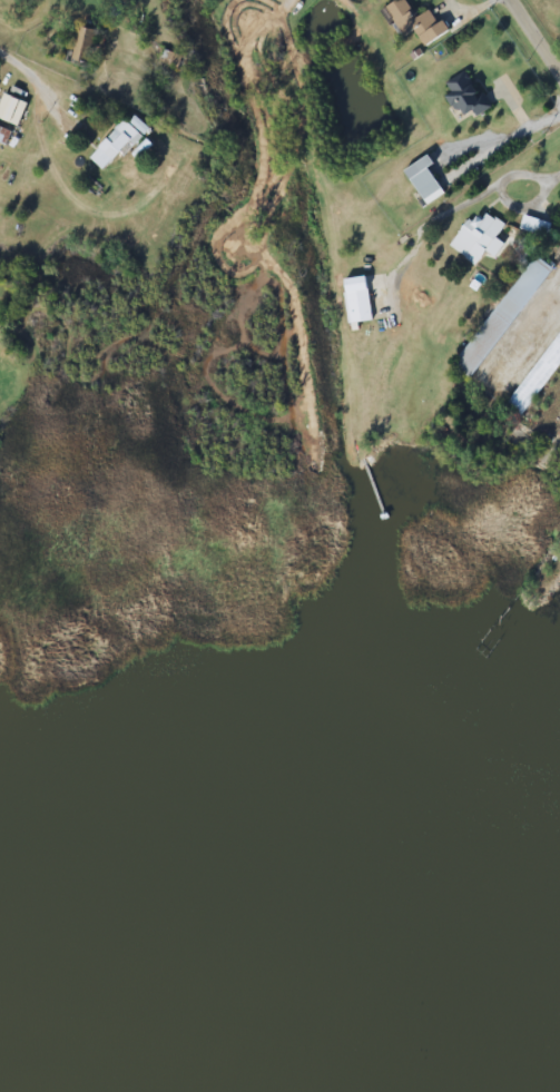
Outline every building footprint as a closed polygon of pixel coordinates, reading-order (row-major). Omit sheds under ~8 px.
[(400,30),(414,20),(428,39),(452,22),(440,4),(435,8),(430,0),(420,7),(415,0),(387,0),(382,3),(400,30)] [(72,61),(91,63),(95,29),(76,27),(72,61)] [(444,73),(449,79),(442,83),(455,104),(462,99),(466,105),(474,99),(480,108),(493,100),(466,59),(444,73)] [(26,104),(4,94),(0,102),(0,120),(16,127),(26,104)] [(140,136),(123,120),(97,147),(114,163),(140,136)] [(10,133),(0,129),(0,142),(6,144),(10,133)] [(430,144),(403,161),(426,197),(446,185),(431,159),(436,155),(430,144)] [(523,206),(519,220),(547,229),(551,215),(523,206)] [(468,213),(449,239),(463,250),(461,253),(473,263),(485,246),(494,252),(505,237),(494,228),(502,217),(488,207),(484,210),(480,207),(473,216),(468,213)] [(536,248),(450,361),(468,375),(554,262),(536,248)] [(346,270),(348,284),(343,284),(347,316),(372,314),(366,268),(346,270)] [(507,394),(522,406),(559,356),(559,324),(507,394)]
